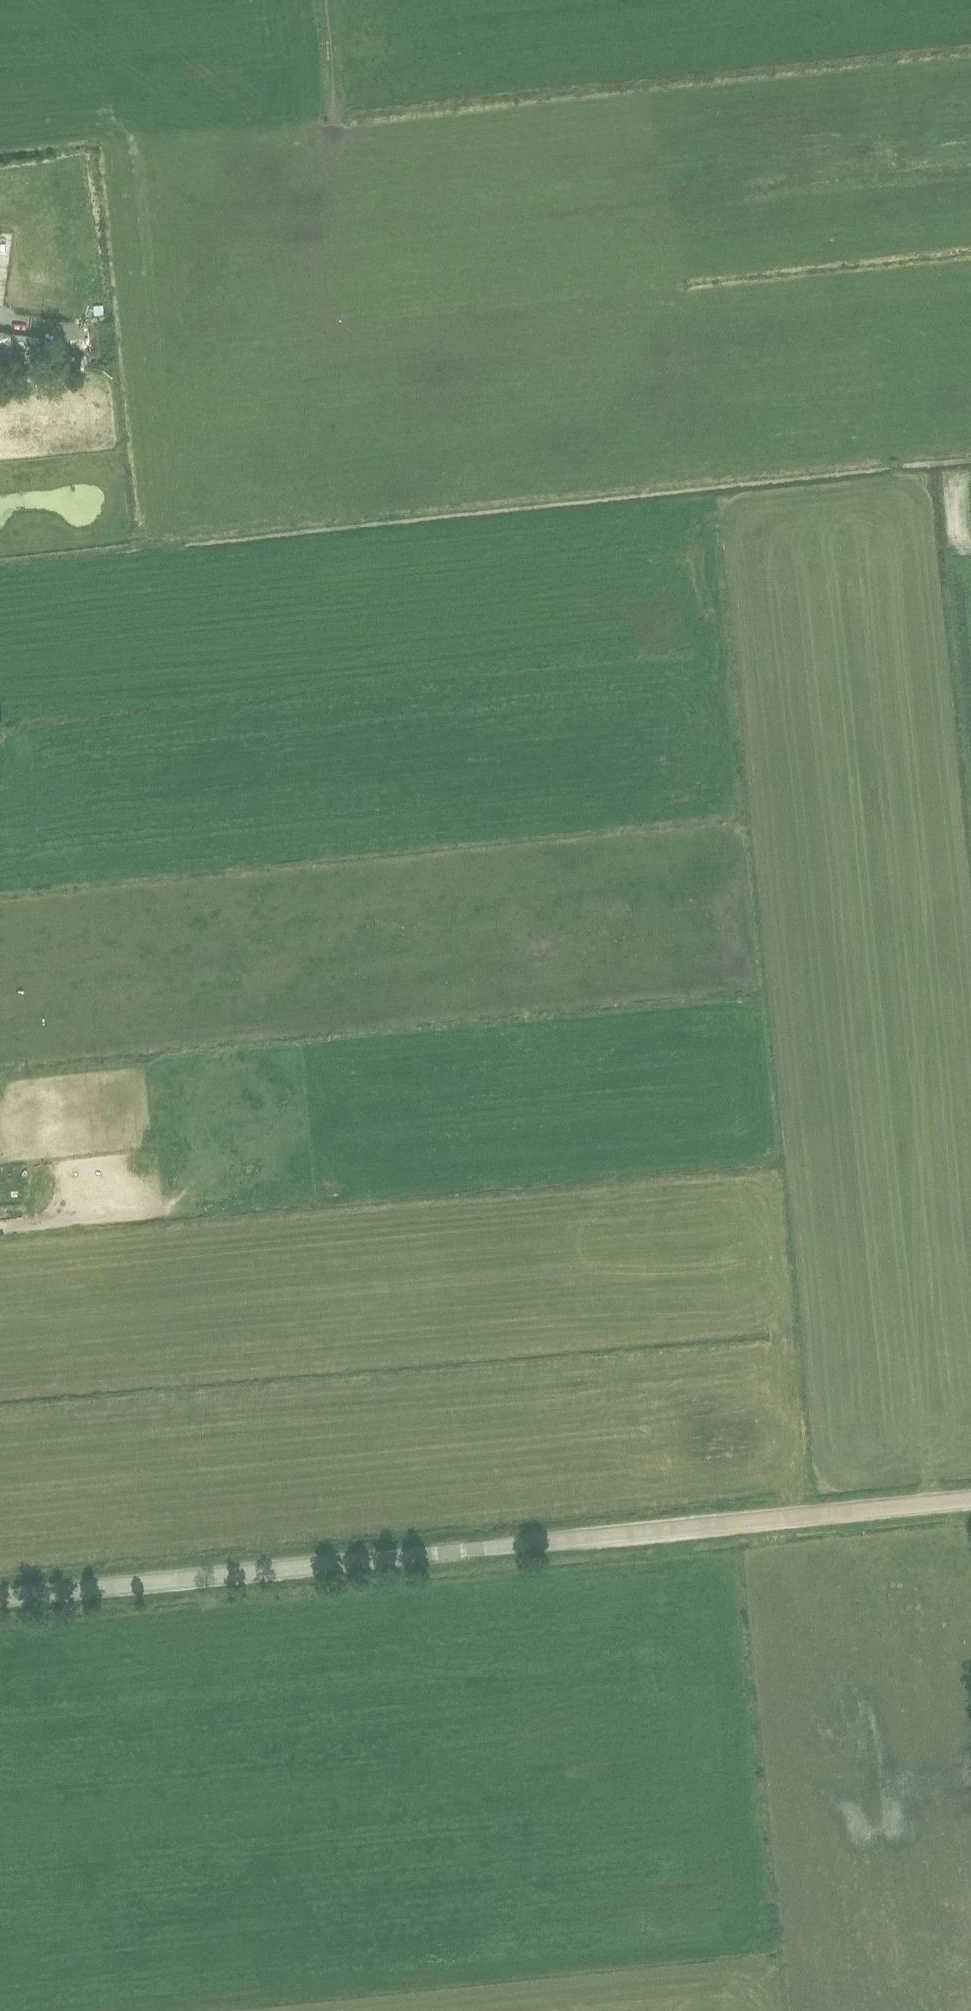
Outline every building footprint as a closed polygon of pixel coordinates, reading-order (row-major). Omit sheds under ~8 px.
[(39,351),(10,353),(11,364),(39,362),(39,351)]
